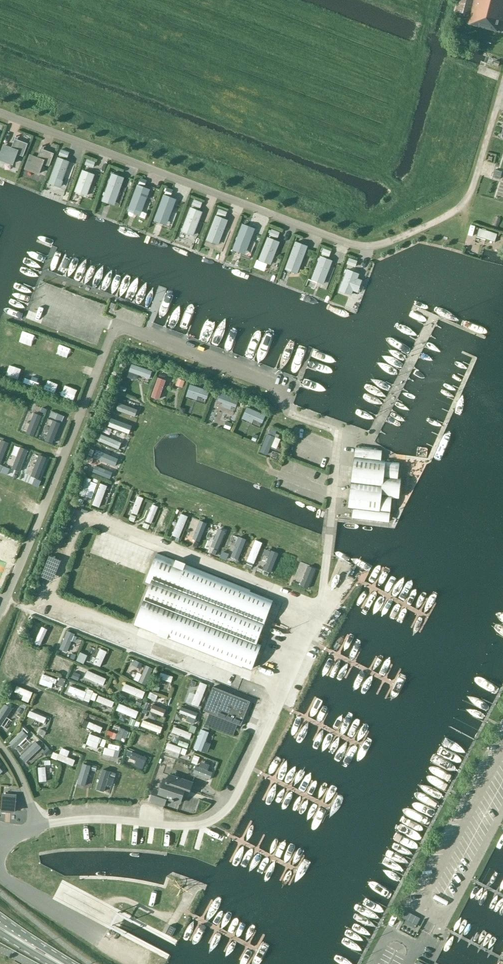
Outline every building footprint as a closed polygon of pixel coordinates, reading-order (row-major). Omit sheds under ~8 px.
[(455,12),(470,15),(467,24),(500,32),(502,19),(502,0),(458,0),(455,12)] [(4,145),(0,157),(0,159),(12,164),(16,154),(23,157),(28,144),(15,139),(11,148),(4,145)] [(54,153),(41,148),(37,158),(31,155),(26,169),(39,174),(42,164),(49,166),(54,153)] [(61,149),(59,155),(66,158),(68,152),(61,149)] [(58,158),(49,181),(56,184),(57,185),(60,186),(61,186),(63,182),(62,181),(69,162),(58,158)] [(94,162),(87,159),(85,165),(92,167),(94,162)] [(494,170),(492,178),(499,180),(501,173),(494,170)] [(87,195),(94,175),(82,171),(75,191),(86,195),(87,195)] [(112,174),(104,197),(102,201),(114,205),(116,200),(123,178),(112,174)] [(141,212),(149,190),(138,185),(129,208),(141,212)] [(164,195),(155,217),(167,222),(175,200),(164,195)] [(201,202),(194,199),(192,205),(199,208),(201,202)] [(202,212),(190,208),(182,231),(192,235),(193,234),(202,212)] [(226,212),(219,209),(216,215),(224,217),(226,212)] [(227,220),(216,216),(207,240),(217,244),(218,244),(227,220)] [(254,230),(242,225),(233,249),(244,253),(245,253),(254,230)] [(279,232),(271,229),(269,235),(277,238),(279,232)] [(497,235),(479,229),(476,237),(494,243),(497,235)] [(279,242),(268,238),(259,260),(270,264),(271,264),(279,242)] [(296,242),(295,243),(285,270),(297,274),(307,246),(296,242)] [(331,251),(323,248),(321,254),(329,257),(331,251)] [(332,261),(320,257),(311,280),(322,284),(323,283),(332,261)] [(356,261),(349,258),(347,264),(354,267),(356,261)] [(347,270),(339,290),(350,294),(351,294),(359,274),(347,270)] [(381,451),(355,448),(350,495),(355,495),(352,517),(387,522),(390,498),(394,499),(397,478),(393,477),(395,463),(385,462),(385,460),(380,459),(381,451)] [(185,564),(156,553),(144,582),(150,584),(134,625),(167,638),(242,667),(243,664),(253,668),(262,645),(257,643),(266,620),(262,618),(268,600),(250,593),(251,590),(185,564)] [(250,702),(213,687),(204,711),(241,725),(250,702)] [(188,796),(192,783),(169,775),(167,780),(164,779),(159,791),(154,789),(150,800),(164,804),(166,798),(180,803),(183,794),(188,796)] [(16,796),(2,795),(1,811),(14,812),(16,796)] [(420,919),(403,909),(399,916),(417,925),(420,919)]
